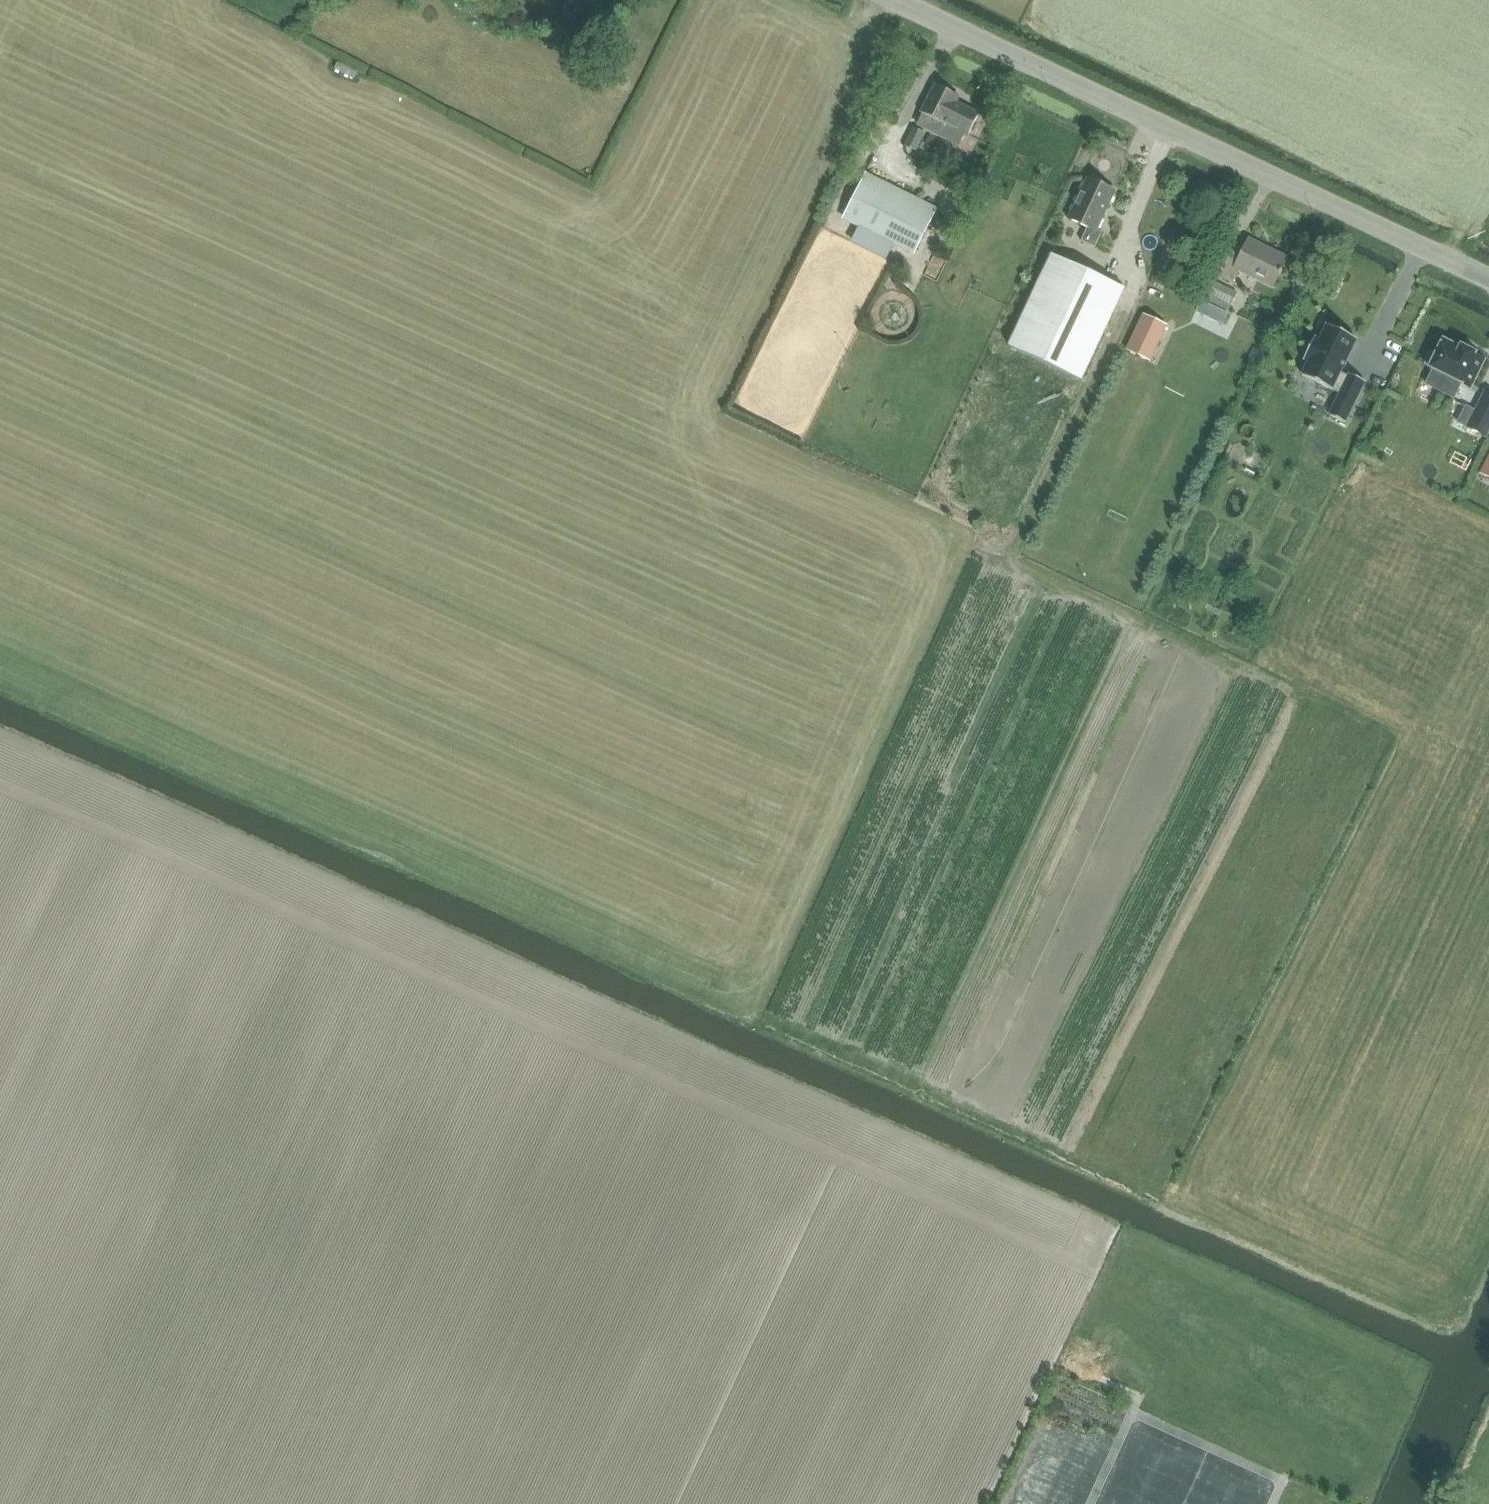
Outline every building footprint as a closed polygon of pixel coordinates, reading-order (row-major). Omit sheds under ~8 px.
[(338,62),(335,69),(354,79),(358,72),(338,62)] [(937,85),(950,91),(957,77),(944,70),(937,85)] [(955,97),(934,86),(919,114),(926,117),(921,128),(959,147),(964,135),(968,137),(981,111),(955,97)] [(917,250),(938,209),(866,173),(845,214),(917,250)] [(1115,192),(1103,186),(1102,183),(1094,179),(1090,180),(1088,179),(1069,219),(1088,228),(1082,242),(1095,248),(1102,233),(1101,232),(1097,231),(1115,192)] [(1238,269),(1270,285),(1284,257),(1245,239),(1236,257),(1221,249),(1210,272),(1232,283),(1238,269)] [(1053,255),(1022,320),(1010,347),(1083,380),(1125,289),(1053,255)] [(1237,293),(1200,275),(1192,292),(1229,310),(1237,293)] [(1145,315),(1127,351),(1149,362),(1166,325),(1145,315)] [(1340,373),(1357,340),(1327,325),(1320,341),(1315,338),(1304,359),(1309,362),(1302,376),(1332,390),(1340,394),(1329,415),(1345,423),(1365,382),(1350,374),(1348,377),(1340,373)] [(1474,355),(1475,353),(1461,346),(1460,348),(1443,340),(1436,354),(1431,352),(1425,364),(1430,366),(1429,367),(1433,369),(1426,384),(1454,398),(1461,383),(1471,388),(1471,387),(1484,360),(1474,355)] [(1360,361),(1354,376),(1366,380),(1371,366),(1360,361)] [(1485,435),(1488,427),(1488,393),(1485,390),(1480,400),(1476,409),(1467,426),(1471,428),(1485,435)] [(1481,474),(1488,478),(1488,457),(1481,474)]
